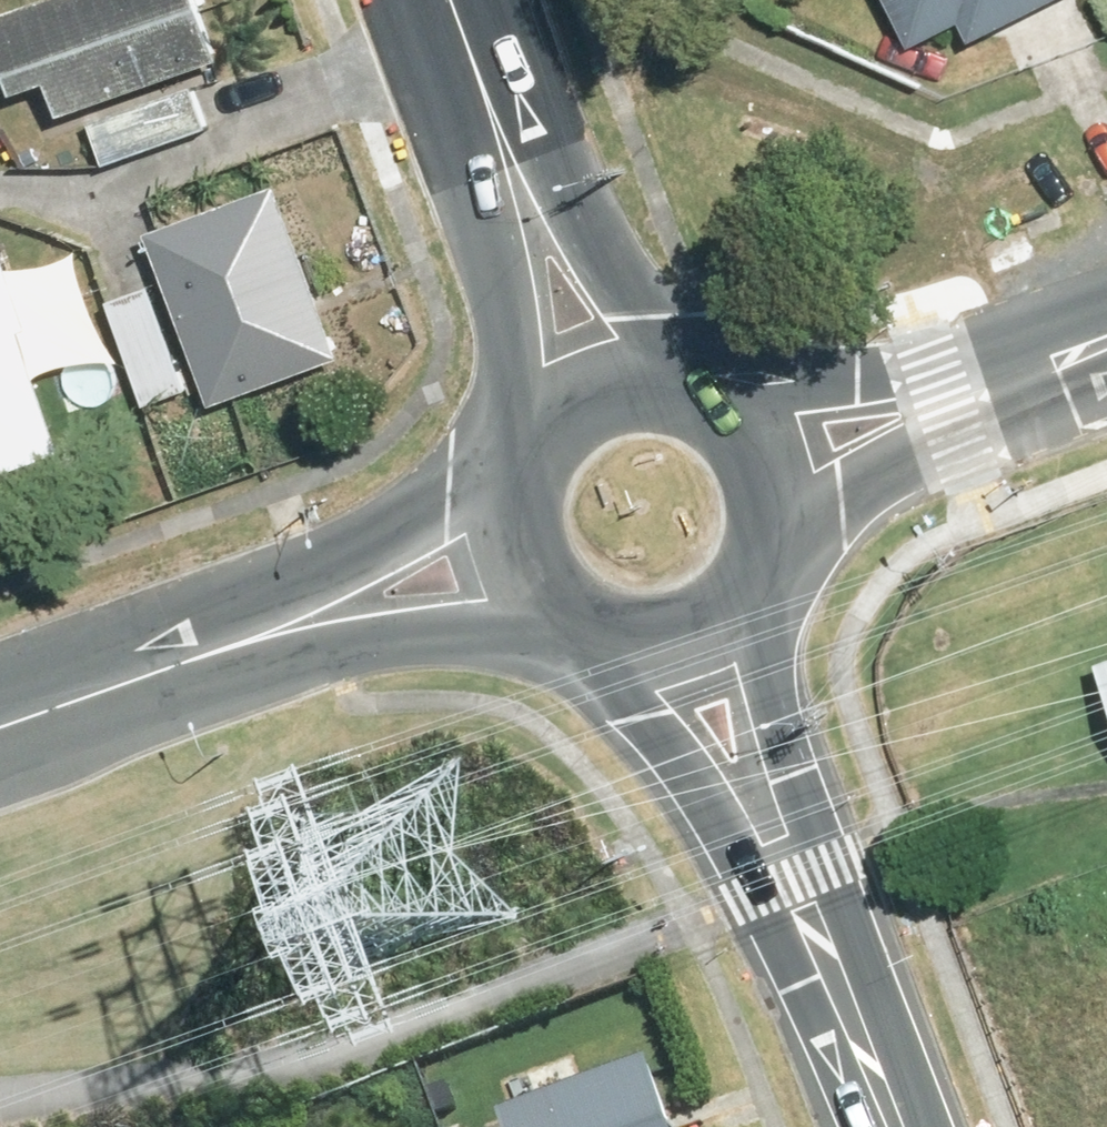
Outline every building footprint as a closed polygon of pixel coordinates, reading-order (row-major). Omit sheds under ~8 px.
[(23,98),(57,86),(69,120),(228,64),(206,0),(60,0),(0,21),(0,35),(23,98)] [(917,50),(966,25),(976,44),(1064,0),(892,0),(917,50)] [(156,235),(221,409),(349,362),(284,188),(156,235)] [(72,452),(30,332),(39,329),(27,295),(37,291),(31,273),(20,276),(8,242),(0,245),(0,477),(72,452)] [(510,1109),(517,1126),(652,1126),(676,1118),(651,1055),(510,1109)] [(652,1126),(679,1126),(676,1118),(652,1126)]
